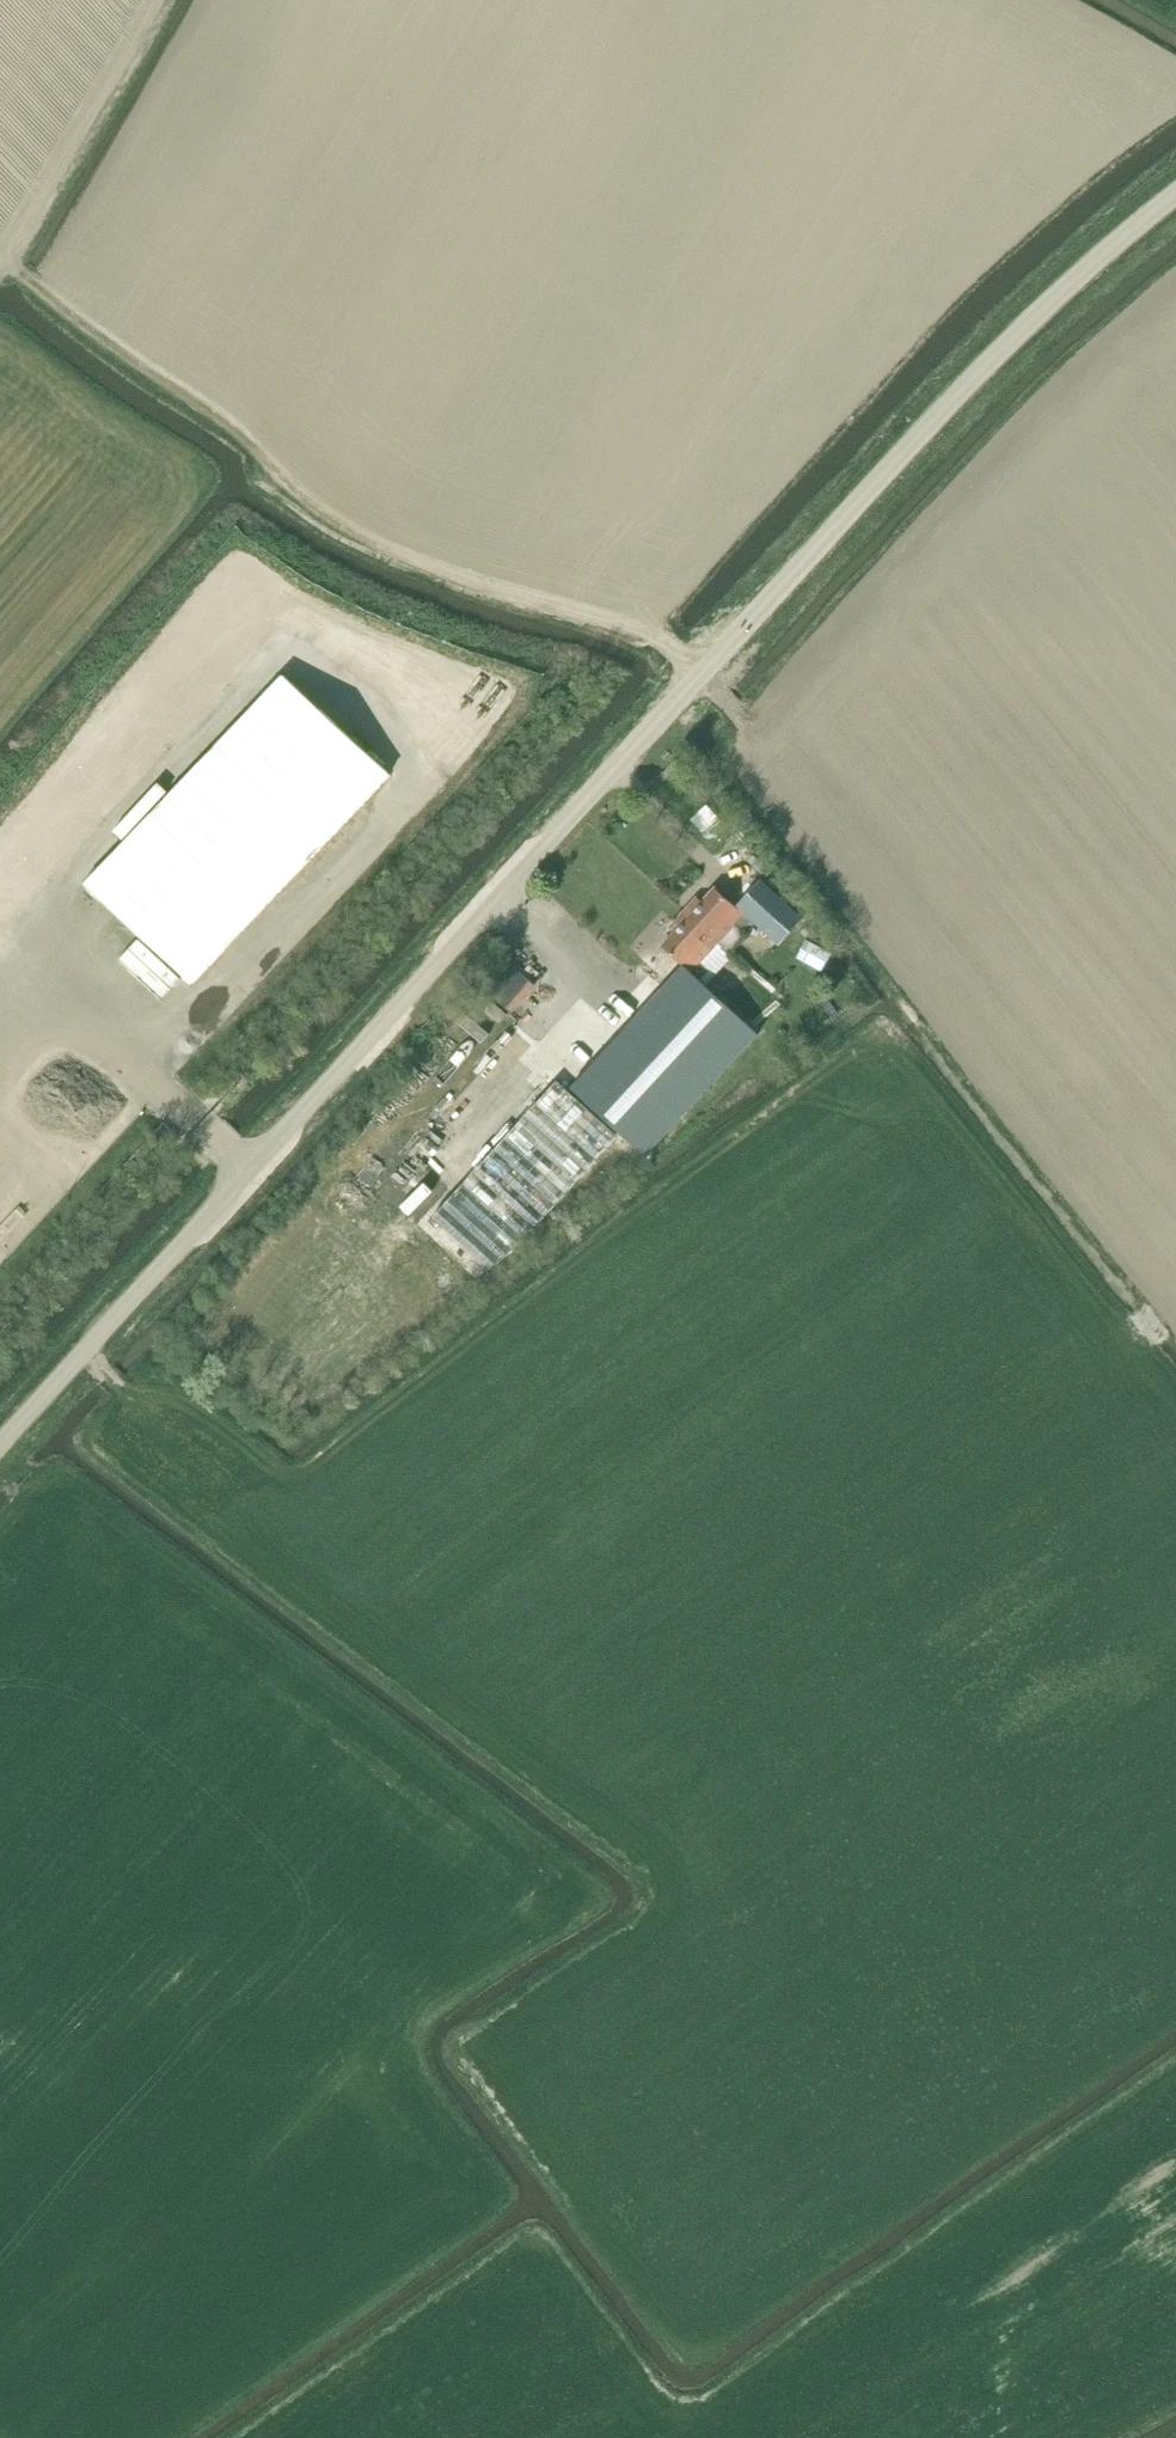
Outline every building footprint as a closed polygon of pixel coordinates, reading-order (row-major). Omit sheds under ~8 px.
[(803,918),(761,879),(737,906),(779,945),(803,918)] [(742,931),(752,921),(715,888),(699,905),(694,901),(684,913),(717,943),(734,924),(742,931)] [(591,1043),(558,1082),(613,1130),(648,1161),(681,1124),(680,1123),(729,1070),(700,1043),(732,1009),(700,980),(709,970),(700,962),(717,943),(684,913),(674,923),(661,911),(644,930),(691,972),(659,1007),(654,1002),(606,1056),(591,1043)] [(819,965),(826,951),(809,942),(802,957),(819,965)] [(489,1269),(613,1130),(558,1082),(556,1080),(433,1218),(489,1269)]
